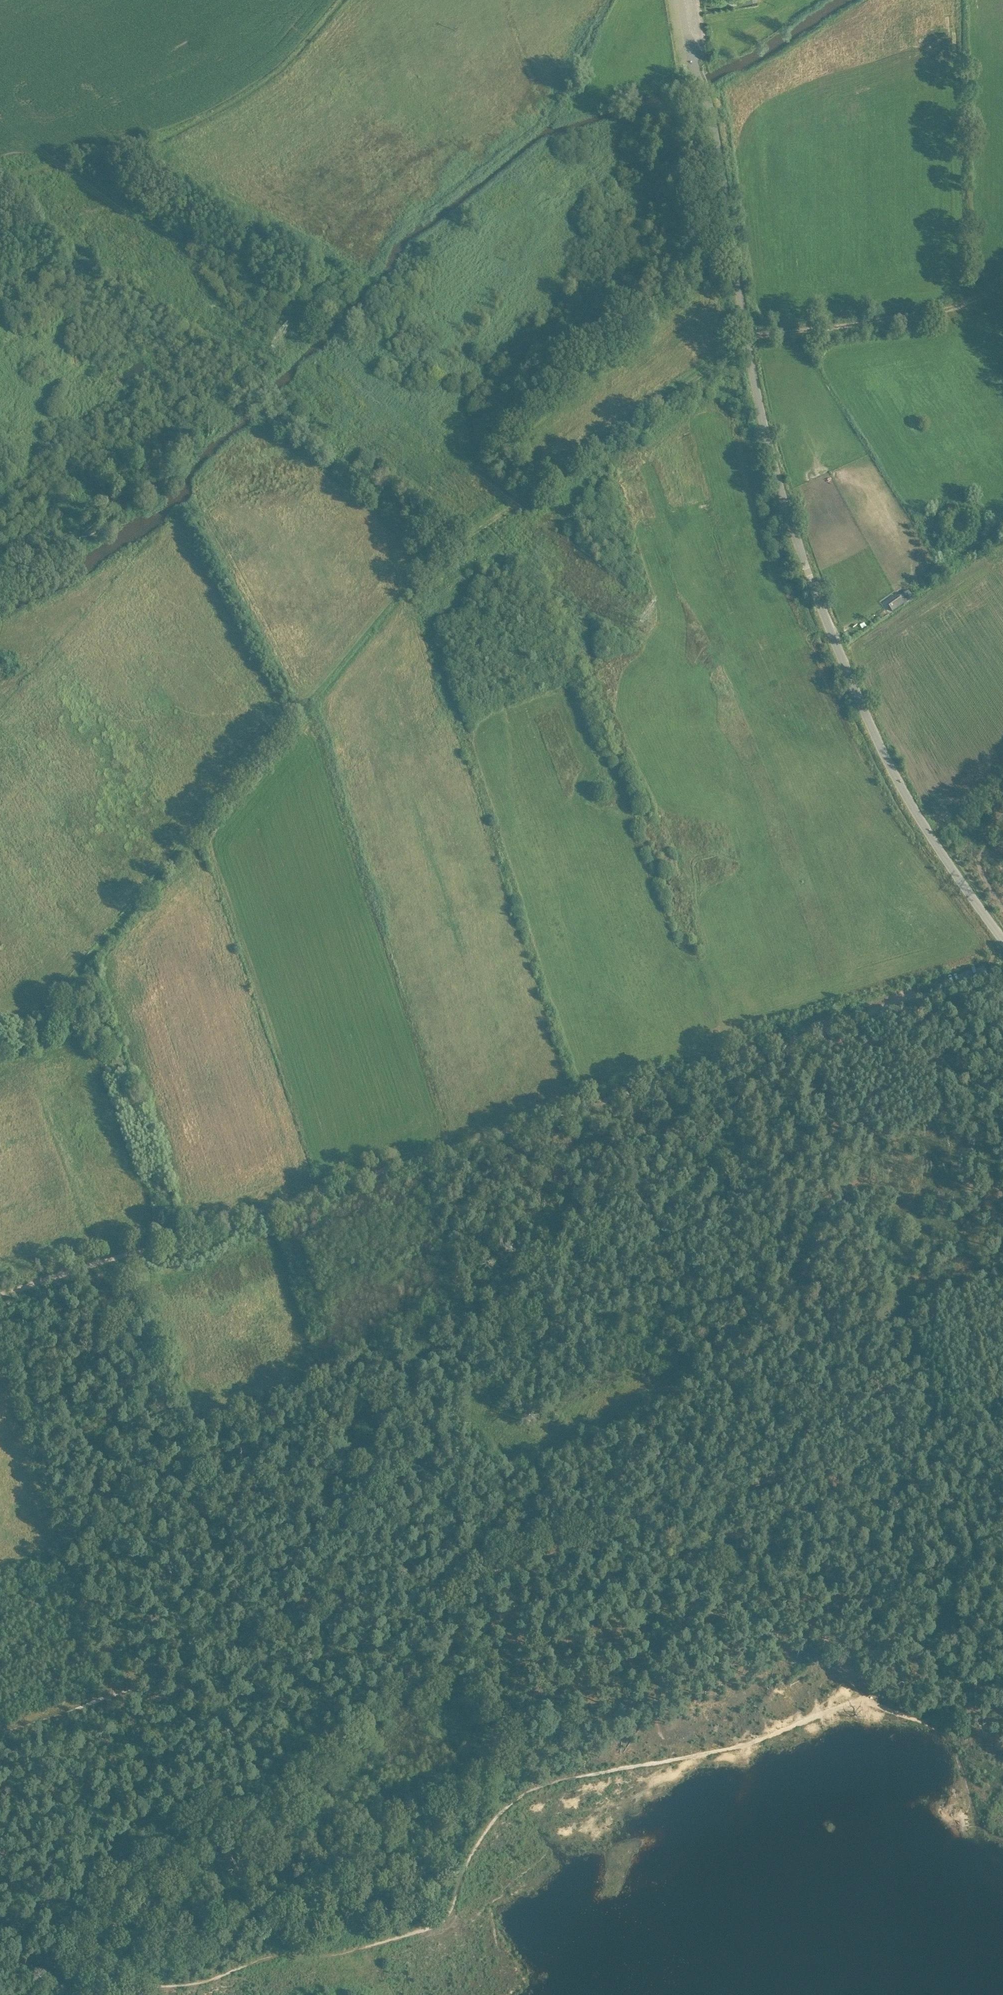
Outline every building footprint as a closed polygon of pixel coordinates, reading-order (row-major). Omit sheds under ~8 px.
[(900,599),(888,607),(891,611),(903,603),(900,599)]
